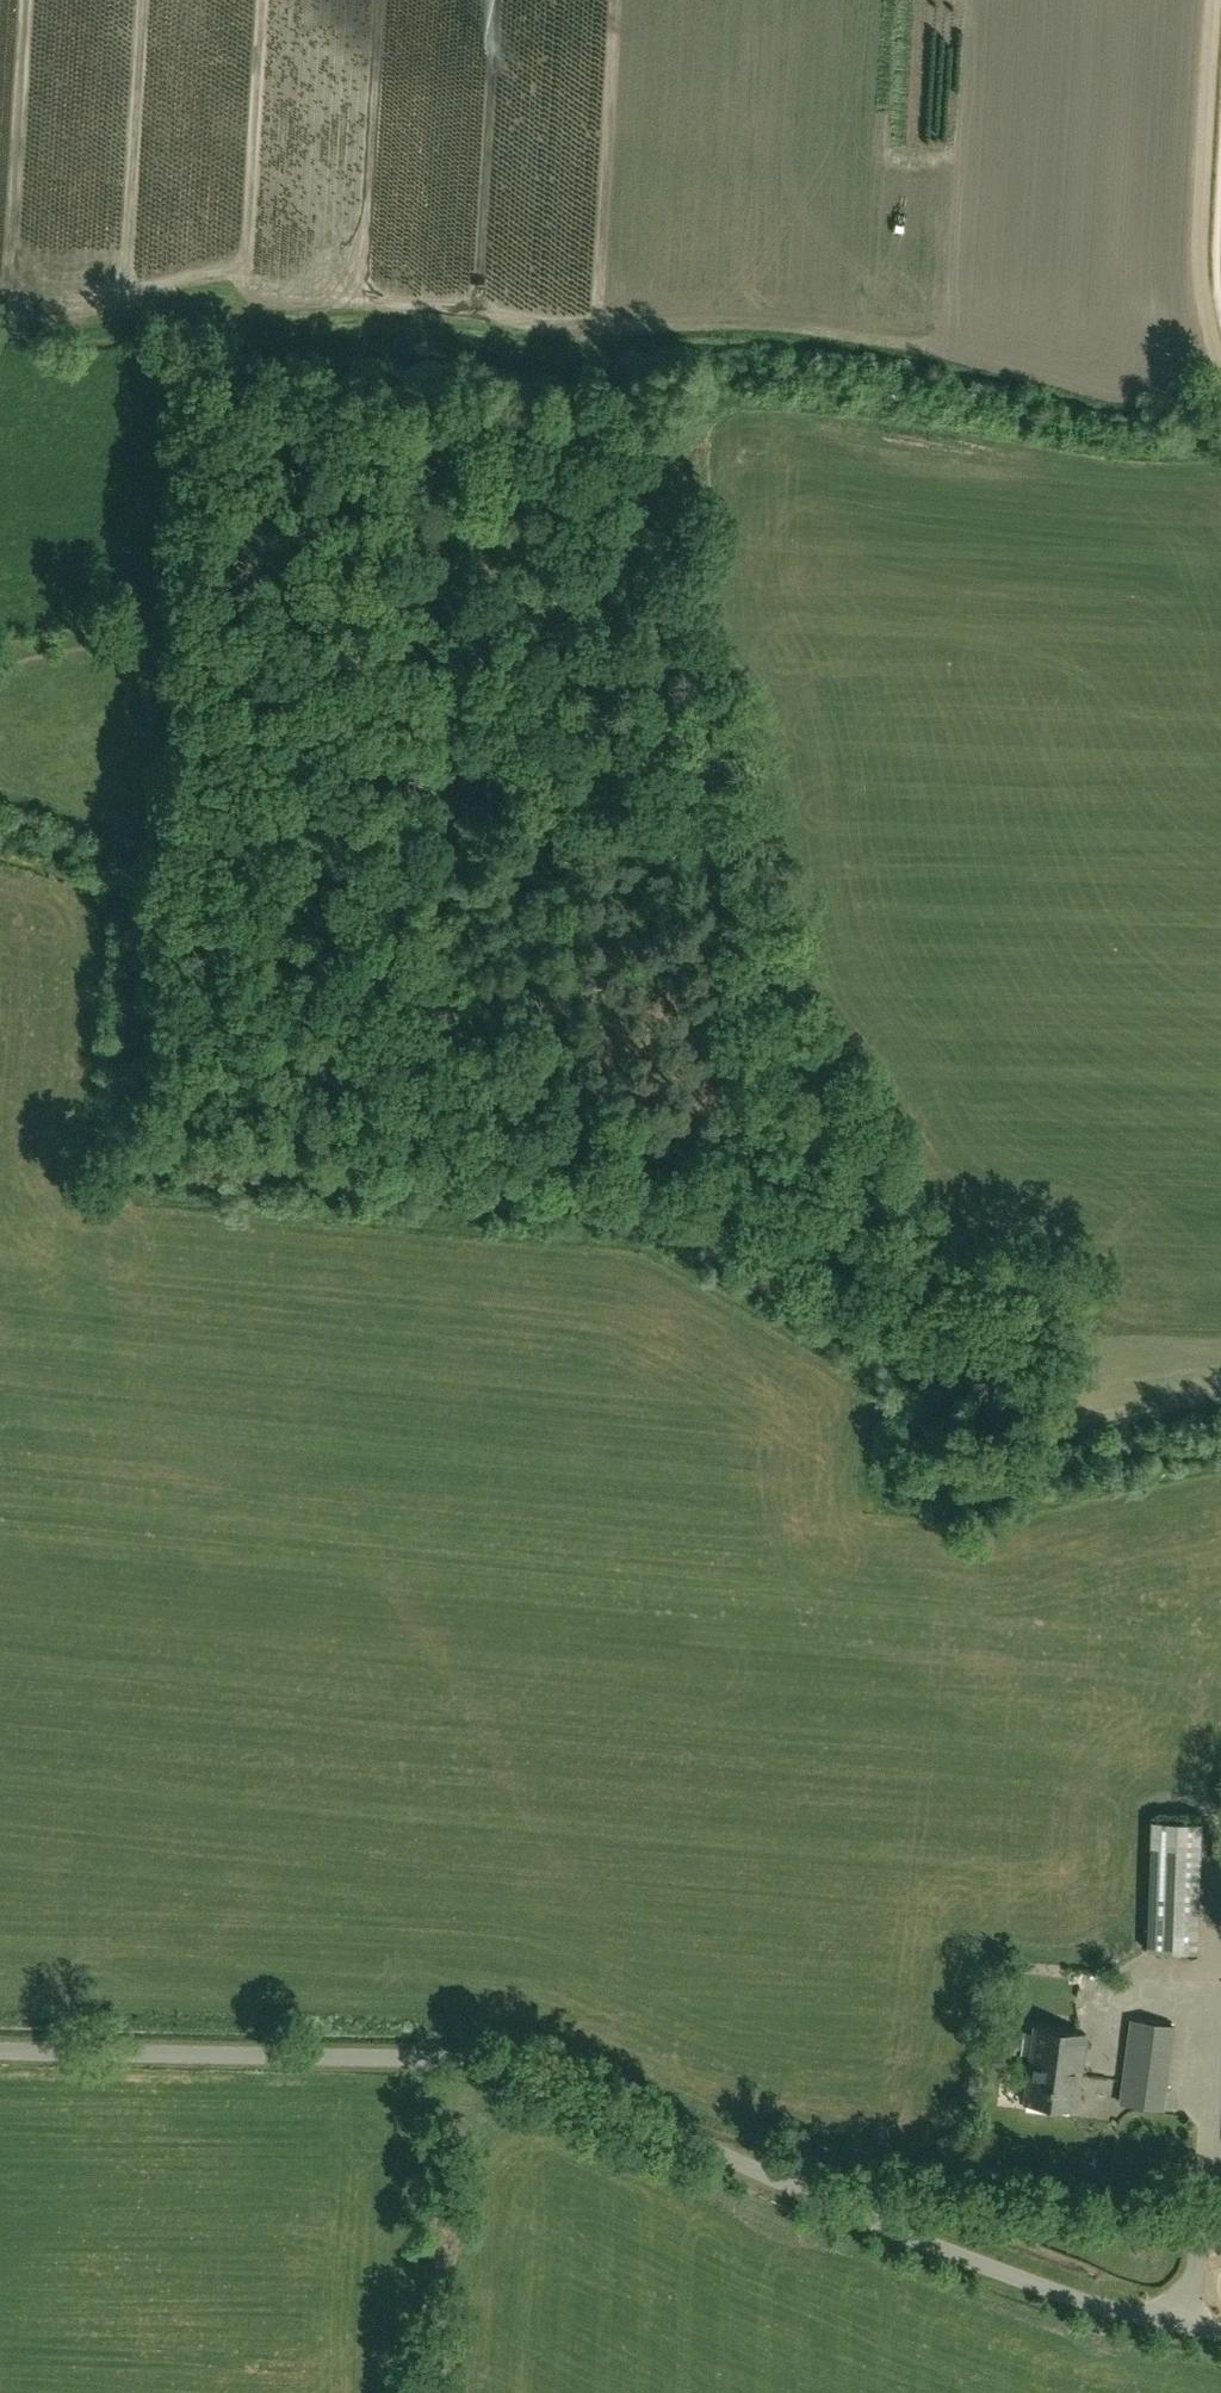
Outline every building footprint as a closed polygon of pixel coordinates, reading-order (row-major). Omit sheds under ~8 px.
[(443,987),(425,1013),(458,1036),(477,1010),(443,987)] [(1152,1828),(1150,1954),(1200,1955),(1202,1829),(1152,1828)] [(1131,2019),(1119,2103),(1165,2109),(1176,2025),(1131,2019)] [(1030,2065),(1081,2072),(1087,2032),(1035,2026),(1030,2065)] [(1077,2108),(1081,2072),(1030,2065),(1025,2102),(1077,2108)] [(1220,2302),(1220,2268),(1211,2268),(1212,2302),(1220,2302)]
